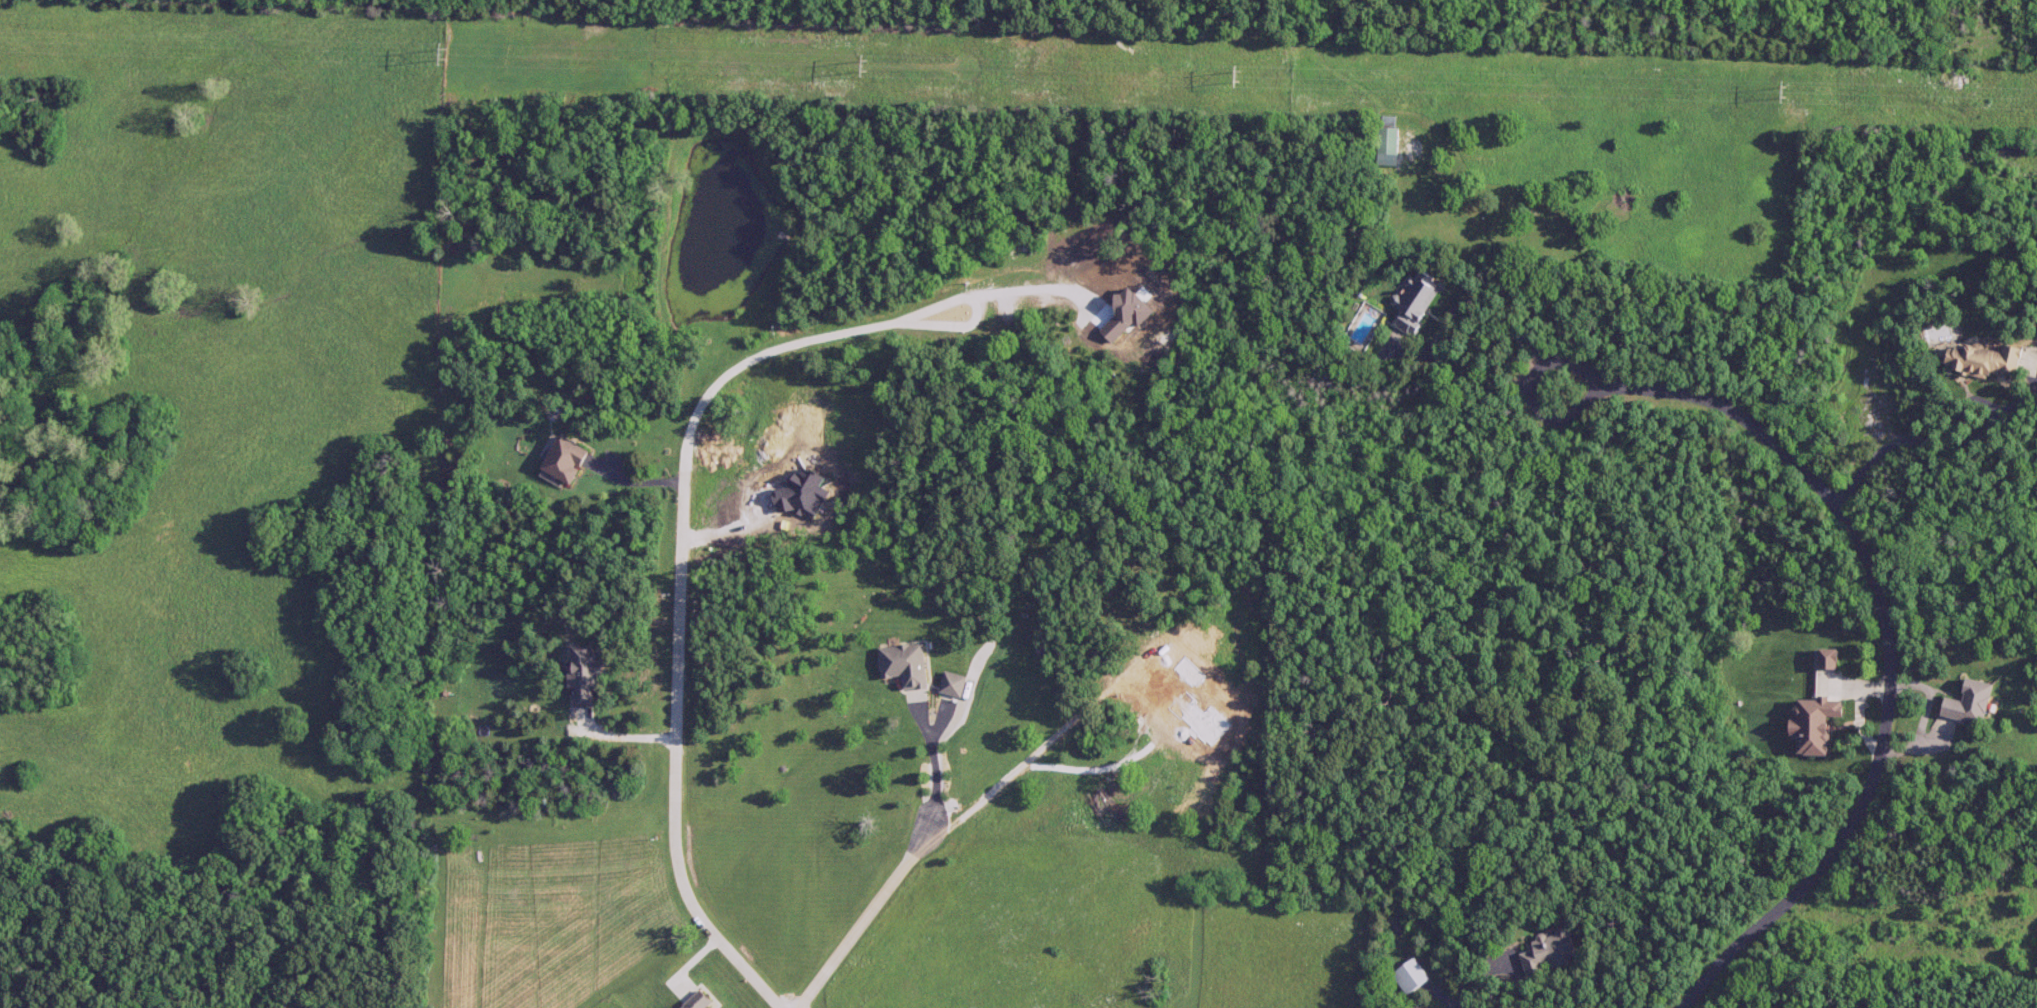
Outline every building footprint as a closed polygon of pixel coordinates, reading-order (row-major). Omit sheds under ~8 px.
[(1385,154),(1404,154),(1404,125),(1385,125),(1385,154)] [(1400,322),(1424,336),(1432,324),(1430,323),(1455,281),(1427,264),(1404,303),(1409,307),(1400,322)] [(2021,347),(1951,345),(1950,371),(2020,373),(2021,347)] [(575,484),(595,451),(567,434),(547,467),(575,484)] [(887,677),(908,676),(909,688),(932,687),(930,643),(886,645),(887,677)] [(971,675),(945,671),(942,692),(967,696),(971,675)] [(1997,682),(1971,677),(1967,700),(1947,696),(1944,716),(1989,725),(1997,682)] [(1834,755),(1834,715),(1850,715),(1850,698),(1801,699),(1801,737),(1804,737),(1804,755),(1834,755)] [(1525,953),(1534,977),(1592,957),(1581,925),(1538,940),(1541,948),(1525,953)] [(1408,995),(1433,980),(1421,958),(1395,972),(1408,995)]
